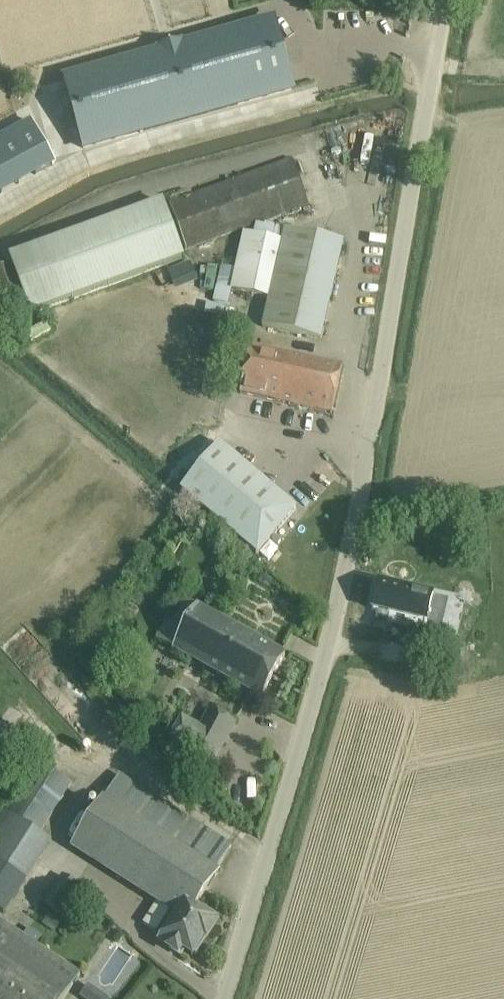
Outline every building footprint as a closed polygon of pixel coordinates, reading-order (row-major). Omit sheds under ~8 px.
[(257,26),(72,94),(91,147),(276,80),(295,73),(276,20),(257,26)] [(54,164),(31,122),(0,139),(0,193),(54,164)] [(308,204),(292,158),(169,203),(186,248),(308,204)] [(184,259),(164,205),(11,260),(30,315),(184,259)] [(264,226),(256,224),(253,235),(244,233),(236,270),(221,266),(212,302),(227,305),(231,288),(267,297),(260,326),(319,340),(342,243),(264,225),(264,226)] [(164,270),(170,287),(193,278),(187,261),(164,270)] [(0,268),(0,292),(10,320),(28,313),(10,264),(0,268)] [(342,367),(323,362),(252,346),(242,393),(332,413),(342,367)] [(191,477),(181,490),(257,554),(296,508),(220,443),(198,469),(191,477)] [(188,461),(181,469),(191,477),(198,469),(188,461)] [(379,583),(372,608),(435,624),(437,614),(433,613),(434,611),(429,609),(432,596),(379,583)] [(285,654),(267,645),(182,598),(159,641),(261,697),(285,654)] [(440,642),(457,643),(457,622),(441,621),(440,642)] [(457,643),(440,642),(439,642),(437,665),(462,667),(464,644),(457,643)] [(211,762),(234,722),(210,708),(201,725),(183,716),(171,739),(211,762)] [(35,762),(2,811),(40,835),(71,785),(35,762)] [(105,799),(216,870),(231,846),(119,775),(105,799)] [(74,844),(159,898),(165,889),(194,908),(218,871),(216,870),(105,799),(103,798),(74,844)] [(40,835),(2,811),(0,815),(0,912),(4,914),(50,841),(40,835)] [(165,889),(159,898),(143,924),(155,932),(152,937),(168,948),(178,954),(182,948),(191,954),(190,954),(192,955),(193,953),(196,955),(216,924),(213,922),(214,920),(213,919),(213,920),(194,908),(165,889)] [(80,974),(0,921),(0,998),(63,998),(80,974)] [(77,998),(104,998),(106,993),(81,985),(77,998)]
